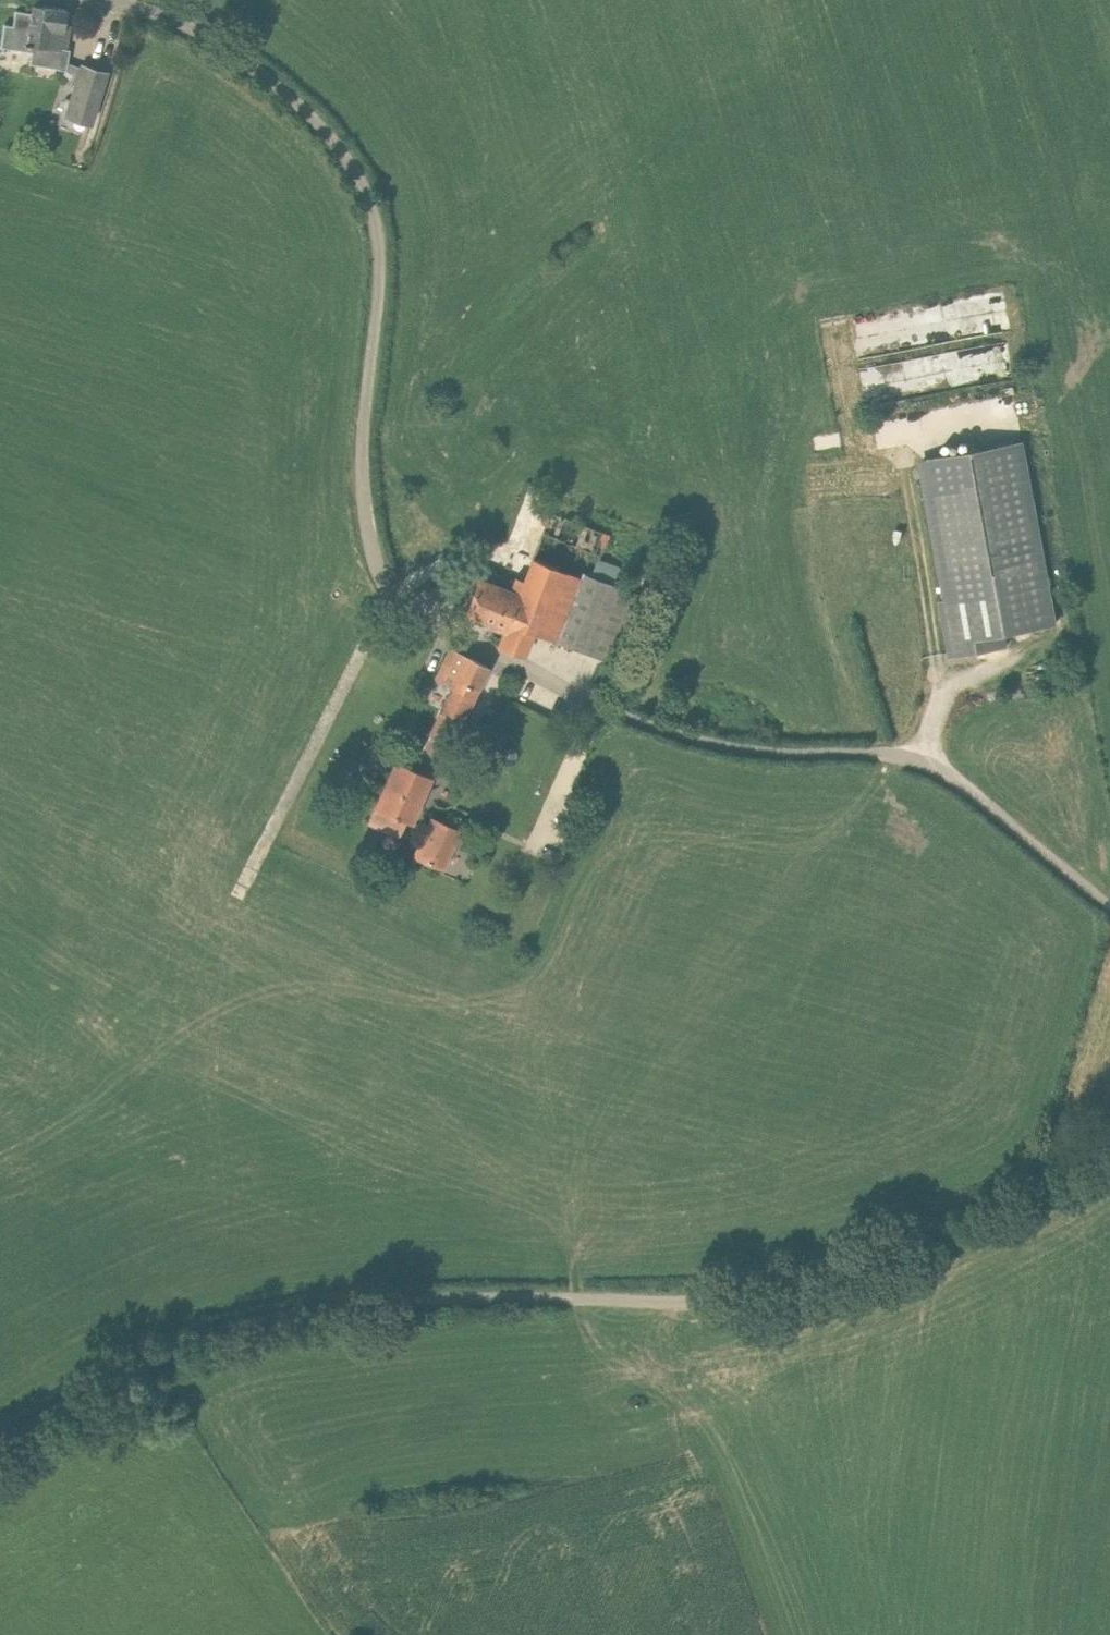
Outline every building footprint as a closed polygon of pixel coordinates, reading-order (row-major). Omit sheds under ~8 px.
[(65,70),(79,75),(81,68),(67,63),(69,50),(65,49),(68,30),(63,30),(66,11),(33,6),(31,14),(15,12),(13,26),(6,24),(2,47),(33,52),(31,64),(58,68),(58,70),(65,71),(65,70)] [(79,75),(65,117),(90,125),(107,73),(82,65),(81,68),(79,75)] [(1023,442),(923,460),(948,599),(939,601),(950,657),(1006,646),(1004,633),(1056,623),(1023,442)] [(532,635),(536,626),(617,663),(644,598),(590,576),(606,537),(552,513),(523,580),(517,577),(512,589),(480,577),(465,615),(504,631),(498,645),(524,655),(532,635)] [(451,742),(478,686),(488,667),(451,648),(441,668),(436,677),(452,686),(430,732),(419,754),(440,764),(451,742)] [(431,777),(415,770),(396,761),(369,821),(399,834),(407,818),(411,820),(431,777)] [(432,817),(415,855),(444,868),(461,830),(432,817)]
